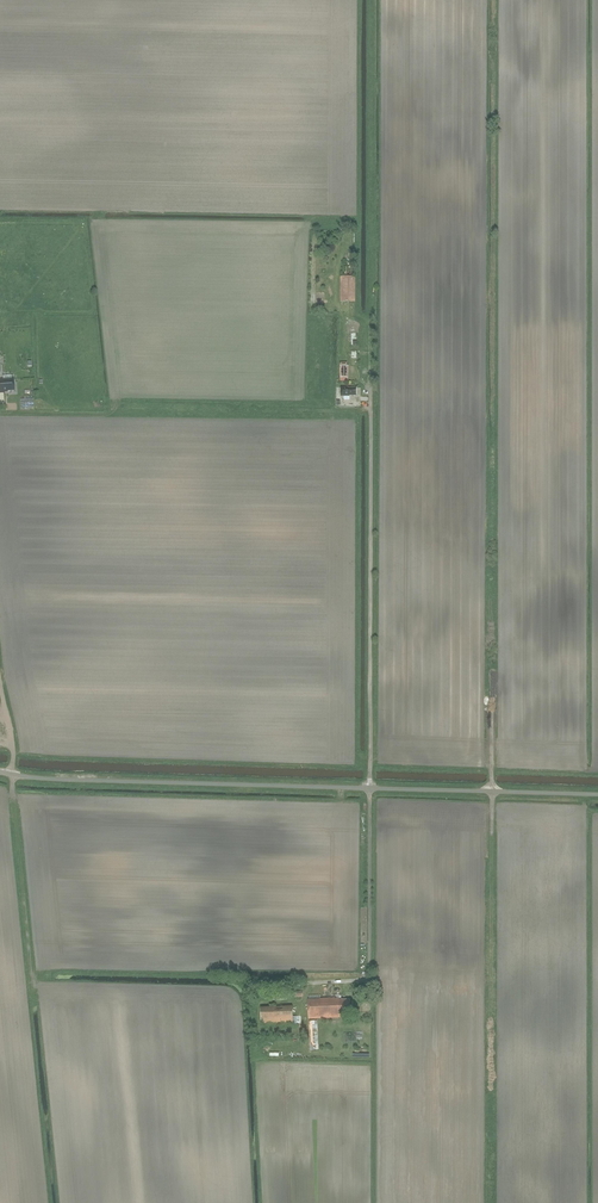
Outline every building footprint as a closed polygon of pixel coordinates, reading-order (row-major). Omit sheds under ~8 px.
[(356,277),(341,277),(341,302),(356,302),(356,277)] [(349,378),(349,366),(340,366),(340,378),(349,378)] [(0,383),(0,393),(10,392),(8,382),(0,383)] [(356,396),(356,388),(350,388),(341,388),(341,397),(350,397),(350,396),(356,396)] [(290,999),(303,998),(303,990),(294,990),(294,988),(290,988),(290,999)] [(347,1013),(350,1013),(350,999),(342,999),(336,999),(336,998),(308,999),(308,1018),(347,1017),(347,1013)] [(292,1020),(291,1006),(258,1007),(259,1021),(292,1020)]
